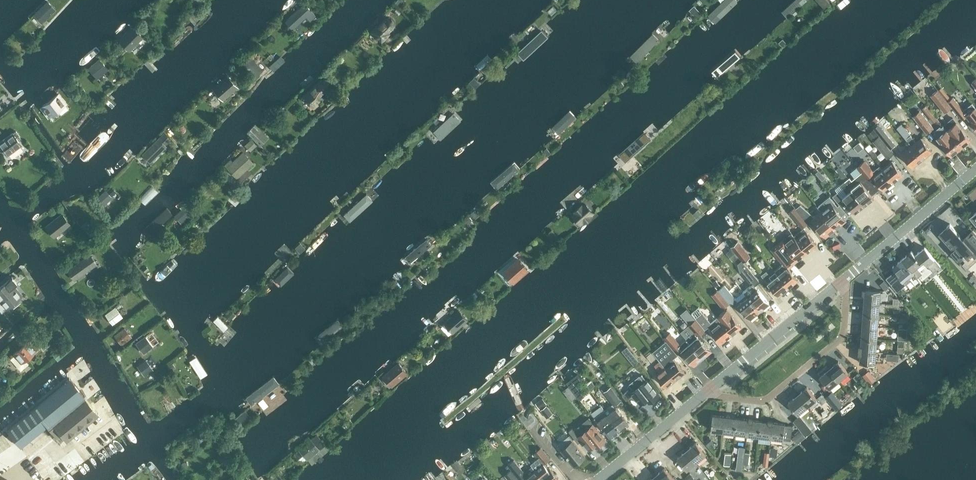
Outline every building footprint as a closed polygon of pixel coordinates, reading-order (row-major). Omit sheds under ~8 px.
[(715,25),(742,1),(742,0),(726,0),(707,17),(715,25)] [(841,10),(851,1),(850,0),(841,0),(836,5),(841,10)] [(47,17),(55,10),(47,2),(34,15),(40,21),(46,16),(47,17)] [(304,4),(286,20),(293,28),(306,16),(311,21),(315,16),(304,4)] [(396,6),(392,10),(397,15),(401,11),(396,6)] [(148,12),(140,19),(145,25),(153,18),(148,12)] [(386,31),(391,26),(392,25),(392,24),(393,23),(393,22),(392,21),(392,20),(391,19),(390,19),(389,18),(388,18),(387,18),(387,19),(386,19),(379,26),(378,25),(372,31),(381,41),(389,33),(386,31)] [(130,51),(143,37),(132,26),(118,39),(130,51)] [(514,53),(523,63),(551,37),(542,27),(514,53)] [(758,44),(753,48),(763,60),(768,56),(758,44)] [(112,45),(109,48),(117,56),(121,53),(112,45)] [(724,61),(730,68),(747,54),(742,47),(724,61)] [(107,50),(103,54),(106,58),(111,54),(107,50)] [(248,55),(240,62),(249,72),(245,75),(251,82),(263,70),(248,55)] [(97,78),(108,69),(99,59),(89,68),(97,78)] [(331,65),(327,69),(329,71),(328,72),(333,77),(339,70),(335,66),(333,67),(331,65)] [(231,68),(226,72),(232,78),(236,74),(231,68)] [(213,88),(225,100),(239,87),(228,74),(213,88)] [(474,77),(469,82),(475,88),(480,84),(474,77)] [(324,86),(327,84),(328,83),(328,82),(328,81),(328,80),(327,80),(326,79),(325,79),(324,80),(322,82),(321,80),(303,96),(312,106),(319,100),(317,97),(325,90),(324,89),(324,86)] [(67,93),(72,100),(77,95),(72,89),(67,93)] [(937,90),(930,95),(944,112),(951,107),(937,90)] [(42,106),(50,117),(69,102),(61,92),(42,106)] [(951,107),(961,119),(965,115),(969,120),(975,128),(975,108),(972,104),(963,112),(955,103),(951,107)] [(926,104),(922,108),(933,122),(935,120),(938,124),(940,122),(926,104)] [(425,135),(434,145),(463,118),(454,109),(425,135)] [(546,131),(554,139),(578,117),(570,109),(546,131)] [(912,117),(926,134),(933,129),(919,111),(912,117)] [(952,118),(942,126),(960,147),(970,139),(952,118)] [(255,124),(247,132),(260,145),(264,142),(256,134),(261,130),(255,124)] [(910,134),(902,124),(897,127),(905,137),(906,138),(910,134)] [(950,155),(960,147),(942,126),(933,134),(950,155)] [(873,130),(867,135),(872,141),(878,136),(873,130)] [(890,148),(895,144),(883,130),(878,134),(890,148)] [(159,137),(166,144),(171,139),(164,132),(159,137)] [(12,133),(0,142),(0,144),(7,154),(21,145),(12,133)] [(906,138),(912,146),(922,158),(931,151),(921,138),(916,142),(910,134),(906,138)] [(893,153),(879,137),(872,142),(886,158),(893,153)] [(905,137),(892,147),(908,167),(910,165),(911,166),(922,158),(912,146),(906,138),(905,137)] [(150,162),(166,146),(159,138),(142,154),(150,162)] [(251,140),(246,145),(251,151),(257,146),(251,140)] [(236,176),(251,162),(244,154),(229,168),(236,176)] [(878,184),(883,190),(893,181),(883,169),(880,165),(873,171),(865,160),(857,167),(862,172),(874,187),(878,184)] [(883,169),(893,181),(902,174),(892,161),(883,169)] [(514,162),(489,183),(495,190),(520,169),(514,162)] [(737,165),(730,171),(735,177),(742,171),(737,165)] [(849,177),(845,181),(864,205),(873,197),(869,191),(874,187),(862,172),(852,180),(849,177)] [(833,195),(832,196),(845,212),(850,208),(854,213),(864,205),(845,181),(840,184),(835,189),(838,191),(833,195)] [(105,191),(97,198),(103,205),(111,198),(105,191)] [(339,220),(346,227),(372,199),(365,192),(339,220)] [(828,199),(818,208),(821,212),(835,229),(845,220),(841,216),(845,212),(832,196),(828,199)] [(577,218),(574,221),(578,226),(583,221),(584,222),(592,216),(591,215),(593,213),(586,204),(583,206),(583,205),(575,211),(576,212),(573,214),(577,218)] [(794,208),(806,223),(807,223),(809,226),(813,222),(825,236),(835,229),(821,212),(814,217),(800,205),(795,209),(794,207),(794,208)] [(181,207),(174,213),(184,223),(191,217),(181,207)] [(806,223),(794,208),(789,212),(801,227),(806,223)] [(143,230),(150,238),(173,217),(165,209),(143,230)] [(61,231),(71,223),(69,221),(70,220),(63,212),(48,224),(56,234),(60,230),(61,231)] [(86,222),(81,225),(87,233),(92,230),(86,222)] [(939,233),(951,247),(948,249),(952,253),(958,259),(965,267),(975,258),(975,233),(972,229),(962,238),(950,224),(939,233)] [(552,228),(546,234),(554,243),(560,238),(552,228)] [(793,234),(792,235),(806,252),(816,244),(803,228),(794,235),(793,234)] [(777,244),(776,244),(792,263),(796,259),(796,260),(798,258),(799,259),(802,257),(802,255),(806,252),(792,235),(785,241),(783,239),(777,244)] [(426,236),(398,263),(403,268),(432,242),(426,236)] [(730,248),(742,262),(749,256),(737,242),(730,248)] [(302,253),(307,248),(302,243),(296,248),(302,253)] [(776,244),(772,248),(783,262),(773,270),(774,272),(788,287),(797,279),(788,267),(792,264),(792,263),(776,244)] [(912,250),(902,258),(912,270),(914,272),(915,273),(917,276),(918,276),(922,273),(917,266),(924,260),(934,271),(941,265),(925,246),(915,254),(912,250)] [(737,257),(731,250),(726,254),(733,261),(737,257)] [(90,254),(67,270),(74,280),(97,264),(90,254)] [(514,284),(530,270),(518,257),(503,271),(514,284)] [(890,274),(887,277),(897,290),(912,278),(918,285),(922,281),(918,276),(917,276),(915,273),(914,272),(912,270),(902,258),(893,265),(896,270),(890,274)] [(273,281),(279,288),(297,272),(291,265),(273,281)] [(751,284),(743,291),(759,311),(769,303),(754,285),(759,281),(747,266),(740,271),(751,284)] [(774,272),(770,275),(766,271),(762,274),(778,295),(788,287),(774,272)] [(0,287),(0,301),(6,308),(22,294),(14,285),(17,283),(12,277),(0,287)] [(734,298),(724,285),(718,289),(731,305),(736,300),(734,298)] [(865,301),(880,302),(881,289),(866,288),(865,301)] [(717,290),(712,294),(723,308),(728,304),(717,290)] [(743,291),(734,298),(736,300),(737,300),(738,302),(736,303),(749,318),(759,311),(743,291)] [(864,313),(879,314),(880,302),(865,301),(864,313)] [(115,307),(105,314),(113,324),(122,316),(115,307)] [(727,308),(717,316),(731,334),(741,326),(731,313),(727,308)] [(231,321),(237,315),(232,309),(226,315),(231,321)] [(459,310),(445,323),(453,332),(467,320),(459,310)] [(708,326),(711,329),(721,342),(731,334),(717,316),(710,322),(702,312),(695,317),(705,329),(708,326)] [(863,325),(878,326),(879,314),(864,313),(863,325)] [(227,323),(220,316),(216,320),(224,326),(227,323)] [(314,338),(321,345),(344,326),(338,318),(314,338)] [(689,325),(681,332),(687,339),(689,341),(702,358),(711,351),(703,342),(706,340),(701,333),(705,330),(696,319),(689,325)] [(862,337),(878,338),(878,326),(863,325),(862,337)] [(123,344),(133,337),(125,327),(115,335),(123,344)] [(342,339),(348,334),(344,329),(338,333),(342,339)] [(670,332),(664,337),(677,352),(683,347),(670,332)] [(21,362),(37,349),(32,344),(35,341),(29,335),(25,339),(27,341),(13,353),(21,362)] [(861,349),(877,350),(878,338),(862,337),(861,349)] [(136,344),(143,354),(151,348),(144,338),(136,344)] [(702,358),(689,341),(687,339),(682,343),(687,349),(683,352),(694,365),(702,358)] [(659,356),(657,357),(660,360),(663,363),(675,379),(684,372),(674,360),(673,358),(678,354),(671,346),(670,347),(659,356)] [(877,350),(861,349),(860,361),(876,362),(877,350)] [(647,356),(651,362),(657,357),(652,351),(647,356)] [(675,379),(662,363),(660,360),(655,365),(660,372),(656,375),(666,387),(675,379)] [(829,368),(839,380),(849,372),(839,360),(829,368)] [(137,367),(144,376),(152,370),(145,361),(137,367)] [(392,387),(408,373),(398,362),(382,376),(392,387)] [(839,380),(829,368),(820,376),(830,387),(839,380)] [(649,402),(659,394),(647,379),(646,380),(642,374),(640,376),(639,375),(628,383),(629,384),(628,386),(632,391),(631,392),(641,403),(646,399),(649,402)] [(243,397),(251,407),(279,385),(272,375),(243,397)] [(65,435),(96,410),(71,380),(40,405),(52,420),(65,435)] [(591,380),(586,384),(590,389),(595,385),(591,380)] [(573,381),(568,384),(574,391),(579,398),(579,399),(584,395),(573,381)] [(604,392),(614,406),(621,401),(611,386),(604,392)] [(798,394),(808,406),(817,398),(807,386),(798,394)] [(843,403),(833,390),(826,396),(837,409),(843,403)] [(808,406),(798,394),(788,401),(798,413),(808,406)] [(817,398),(822,404),(827,400),(822,394),(817,398)] [(543,398),(538,401),(542,407),(547,404),(543,398)] [(614,408),(612,404),(604,410),(620,430),(629,424),(616,406),(614,408)] [(40,405),(8,430),(21,445),(52,420),(40,405)] [(547,418),(553,414),(547,405),(541,410),(547,418)] [(620,430),(604,410),(594,417),(604,430),(607,428),(612,435),(620,430)] [(242,414),(236,419),(241,425),(247,421),(242,414)] [(725,431),(727,416),(713,414),(711,429),(725,431)] [(727,416),(725,431),(738,433),(740,417),(727,416)] [(740,417),(738,433),(751,434),(753,419),(740,417)] [(572,428),(569,430),(578,442),(582,440),(588,448),(589,449),(594,444),(596,447),(605,439),(588,418),(574,429),(572,428)] [(753,419),(751,434),(764,436),(766,421),(753,419)] [(766,421),(764,436),(778,438),(780,422),(766,421)] [(780,422),(778,438),(783,438),(783,439),(791,440),(793,426),(785,425),(785,423),(780,422)] [(800,430),(793,436),(799,442),(805,437),(800,430)] [(302,463),(307,458),(307,459),(316,451),(317,452),(320,450),(326,445),(317,434),(311,439),(308,437),(297,447),(299,449),(294,454),(302,463)] [(572,440),(568,436),(558,444),(562,449),(561,449),(574,465),(585,456),(572,440)] [(709,437),(704,441),(709,446),(714,442),(709,437)] [(687,449),(696,461),(706,453),(696,441),(687,449)] [(539,474),(539,475),(543,479),(556,479),(558,478),(549,466),(548,467),(545,462),(550,458),(541,447),(535,452),(539,457),(531,464),(532,466),(539,474)] [(696,461),(687,449),(677,457),(687,469),(696,461)] [(743,470),(743,464),(745,452),(739,452),(737,469),(743,470)] [(511,469),(521,479),(525,477),(527,475),(525,472),(514,460),(508,465),(511,469)] [(525,472),(527,475),(525,477),(527,479),(543,479),(539,475),(539,474),(532,466),(525,472)] [(659,479),(673,479),(675,479),(665,467),(655,475),(659,479)] [(504,475),(509,479),(521,479),(511,469),(504,475)]
